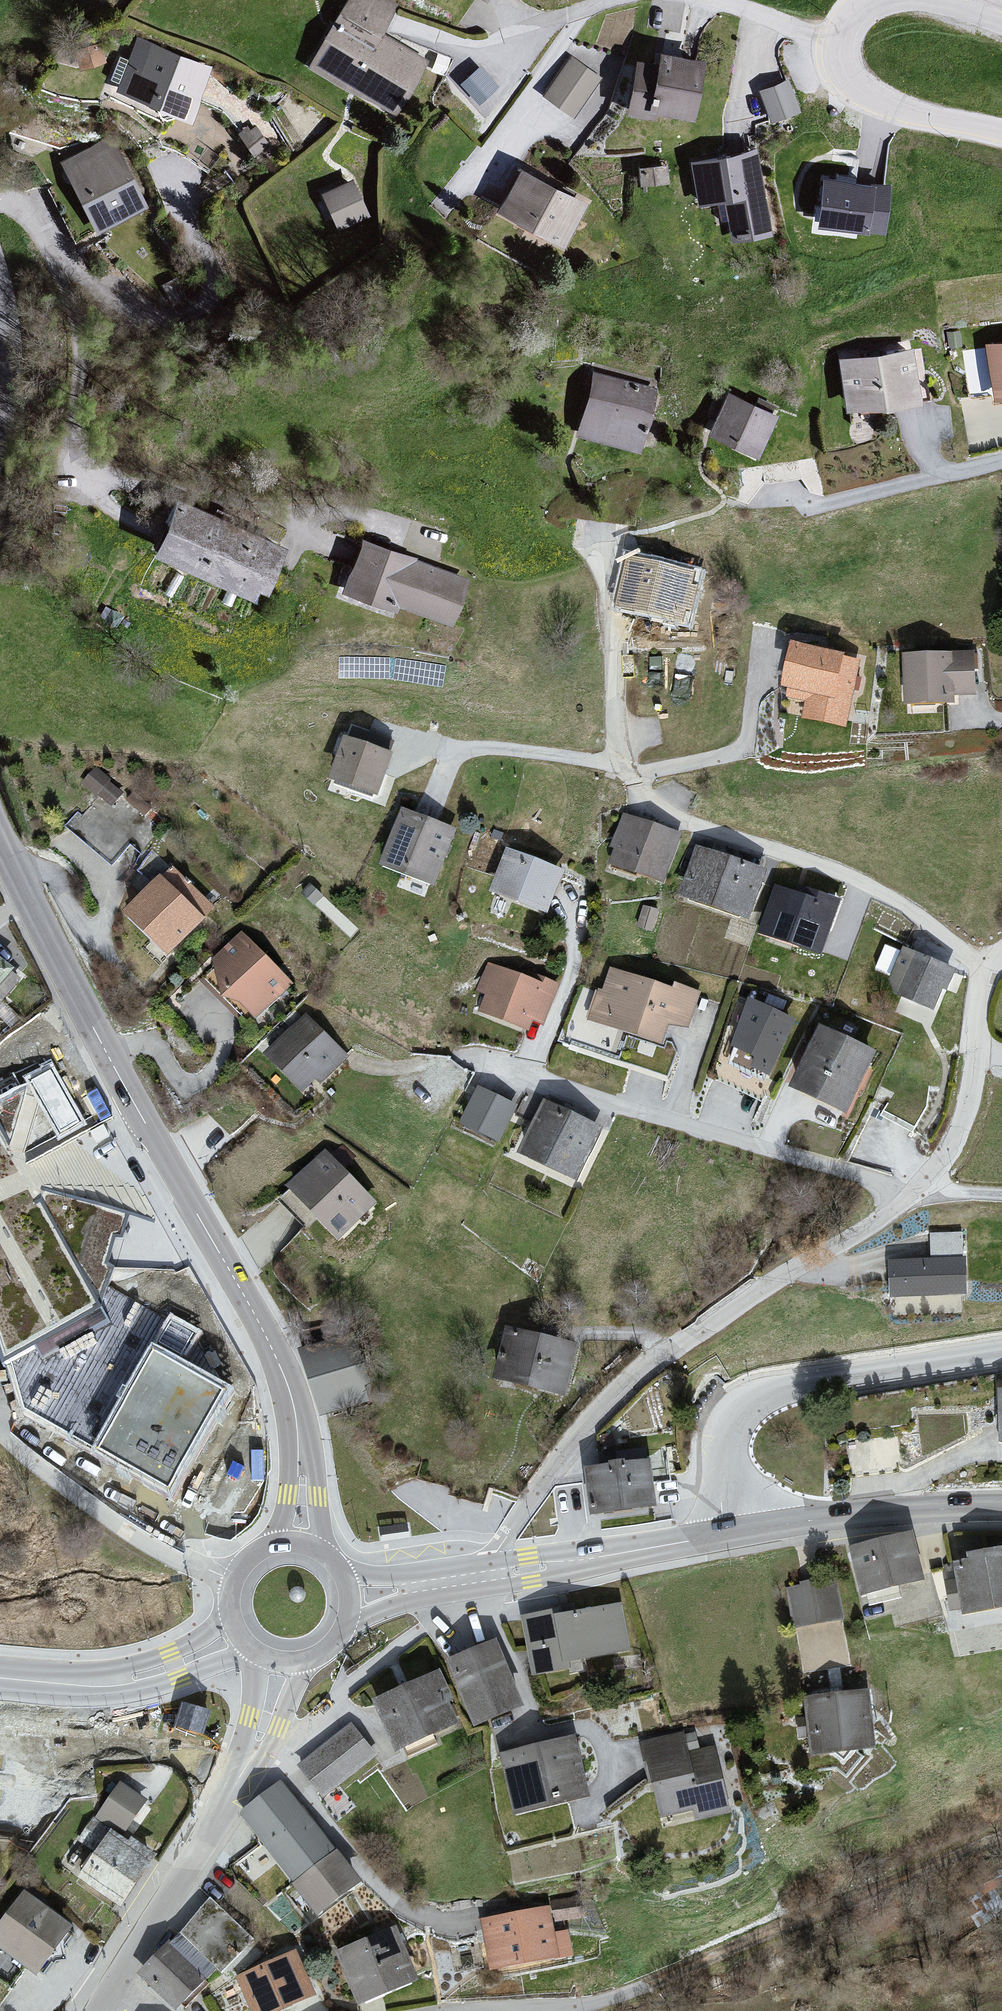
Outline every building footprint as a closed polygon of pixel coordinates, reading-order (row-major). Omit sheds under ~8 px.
[(305,69),(395,116),(427,65),(384,35),(397,4),(387,0),(348,0),(305,69)] [(126,89),(194,116),(208,67),(137,42),(126,89)] [(658,69),(634,64),(631,118),(653,122),(656,113),(698,120),(707,62),(665,54),(658,69)] [(564,57),(538,88),(570,115),(599,78),(564,57)] [(478,98),(498,80),(481,60),(461,79),(478,98)] [(761,82),(769,116),(800,109),(792,74),(761,82)] [(62,164),(97,235),(142,210),(110,135),(62,164)] [(759,155),(694,161),(697,203),(727,211),(738,244),(779,240),(759,155)] [(883,231),(891,179),(820,169),(812,221),(883,231)] [(523,170),(497,215),(563,256),(588,203),(523,170)] [(351,183),(321,195),(338,233),(367,219),(351,183)] [(988,346),(999,404),(1001,404),(1001,344),(988,346)] [(917,347),(839,361),(854,415),(928,401),(917,347)] [(589,373),(576,437),(643,453),(656,391),(589,373)] [(711,435),(765,460),(784,412),(730,391),(711,435)] [(180,498),(159,551),(271,608),(293,551),(180,498)] [(363,536),(345,593),(399,614),(408,610),(461,627),(475,584),(363,536)] [(633,568),(624,607),(694,627),(701,582),(633,568)] [(867,670),(796,650),(787,710),(813,711),(809,728),(858,733),(867,670)] [(984,661),(910,658),(912,711),(984,720),(984,661)] [(346,743),(330,788),(379,805),(395,760),(390,758),(396,743),(353,728),(348,743),(346,743)] [(458,831),(403,812),(382,872),(437,891),(458,831)] [(622,815),(604,866),(663,888),(682,837),(622,815)] [(697,851),(679,903),(751,927),(769,876),(697,851)] [(567,876),(508,852),(490,896),(549,920),(567,876)] [(164,882),(128,920),(177,965),(213,926),(164,882)] [(776,891),(760,941),(823,961),(839,911),(776,891)] [(242,937),(208,973),(263,1026),(298,990),(242,937)] [(887,994),(936,1016),(955,974),(907,952),(887,994)] [(0,967),(0,1002),(17,980),(0,967)] [(540,987),(486,971),(472,1019),(526,1034),(540,987)] [(676,988),(674,991),(611,971),(604,993),(597,991),(587,1021),(664,1046),(671,1024),(690,1030),(701,996),(676,988)] [(750,1003),(732,1052),(776,1073),(798,1026),(750,1003)] [(302,1018),(265,1059),(313,1103),(350,1063),(302,1018)] [(821,1031),(791,1097),(849,1123),(879,1057),(821,1031)] [(0,1108),(0,1339),(12,1375),(179,1278),(171,1272),(109,1310),(133,1219),(101,1207),(33,1089),(0,1108)] [(479,1089),(461,1130),(501,1147),(519,1106),(479,1089)] [(545,1105),(519,1161),(577,1188),(603,1132),(545,1105)] [(330,1155),(290,1192),(341,1246),(381,1209),(330,1155)] [(966,1261),(890,1264),(891,1304),(968,1302),(966,1261)] [(583,1349),(507,1333),(495,1386),(571,1402),(583,1349)] [(62,1374),(36,1434),(195,1516),(232,1517),(231,1477),(276,1476),(269,1423),(256,1422),(254,1388),(161,1391),(105,1365),(93,1388),(62,1374)] [(649,1464),(586,1475),(595,1528),(658,1517),(649,1464)] [(919,1541),(852,1552),(869,1602),(941,1589),(919,1541)] [(962,1567),(979,1624),(1001,1621),(1001,1558),(962,1567)] [(839,1583),(784,1590),(797,1636),(850,1627),(839,1583)] [(570,1620),(525,1621),(539,1684),(588,1678),(590,1668),(639,1659),(624,1610),(570,1620)] [(505,1648),(453,1668),(483,1737),(534,1719),(505,1648)] [(382,1709),(402,1757),(466,1731),(449,1677),(382,1709)] [(878,1698),(809,1706),(823,1767),(897,1760),(878,1698)] [(177,1725),(205,1733),(211,1710),(184,1702),(177,1725)] [(350,1729),(299,1771),(325,1804),(378,1758),(350,1729)] [(687,1737),(640,1746),(674,1827),(706,1820),(708,1831),(743,1822),(719,1752),(701,1758),(687,1737)] [(579,1744),(505,1759),(521,1824),(599,1807),(579,1744)] [(79,1879),(127,1912),(162,1858),(127,1836),(148,1807),(120,1786),(78,1843),(98,1860),(79,1879)] [(281,1788),(240,1818),(322,1930),(370,1895),(281,1788)] [(0,1930),(0,1947),(41,1978),(79,1928),(26,1895),(0,1930)] [(182,2010),(187,2010),(211,1989),(265,1947),(212,1902),(184,1938),(139,1975),(182,2010)] [(562,1916),(484,1927),(500,1978),(580,1969),(562,1916)] [(338,1958),(365,2010),(372,2010),(428,1991),(401,1934),(338,1958)] [(238,1979),(253,2010),(296,2010),(324,2000),(302,1956),(238,1979)]
